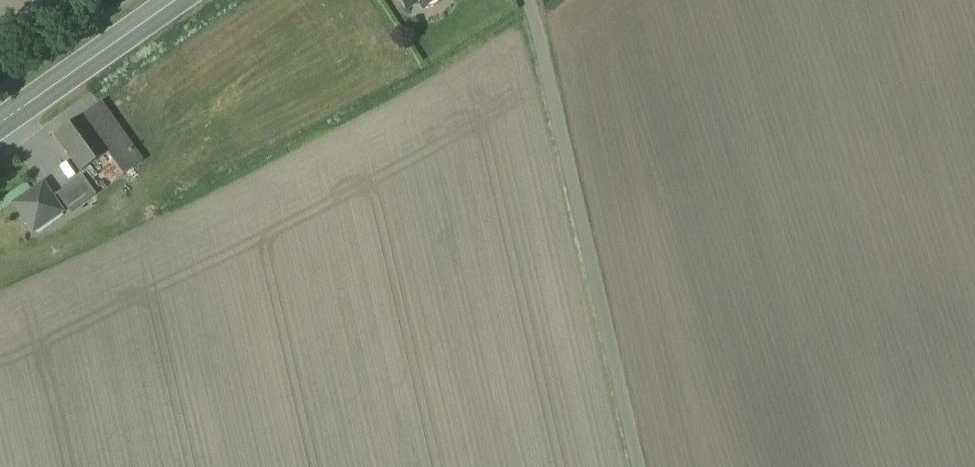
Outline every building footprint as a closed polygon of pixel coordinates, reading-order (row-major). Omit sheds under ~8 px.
[(406,9),(418,2),(423,10),(426,10),(430,10),(435,8),(439,5),(443,1),(443,0),(400,0),(406,9)] [(100,104),(55,136),(81,173),(107,154),(123,176),(141,163),(100,104)] [(39,182),(7,204),(30,238),(93,196),(80,176),(49,196),(39,182)]
